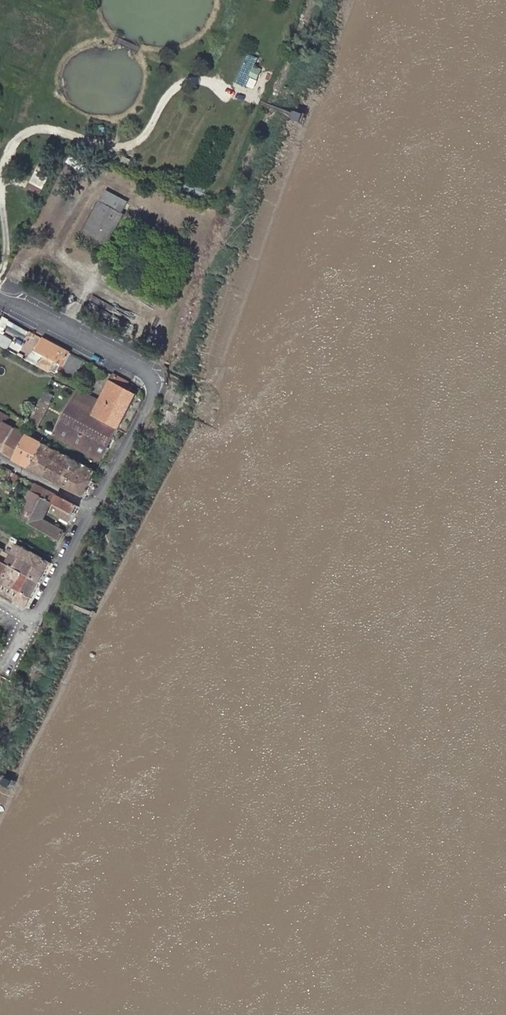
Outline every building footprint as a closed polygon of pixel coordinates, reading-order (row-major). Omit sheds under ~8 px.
[(249,53),(249,54),(236,83),(246,88),(251,77),(258,79),(262,70),(255,67),(259,58),(249,53)] [(39,157),(36,163),(46,168),(49,163),(39,157)] [(123,158),(119,167),(129,171),(133,162),(123,158)] [(26,189),(39,195),(50,172),(37,166),(26,189)] [(202,198),(205,190),(187,182),(184,190),(202,198)] [(128,202),(106,191),(83,235),(107,248),(125,215),(122,213),(128,202)] [(55,362),(65,366),(71,354),(44,339),(37,351),(46,356),(42,364),(51,370),(55,362)] [(42,364),(46,356),(36,366),(49,374),(51,370),(42,364)] [(64,374),(73,378),(81,363),(72,358),(64,374)] [(123,383),(125,380),(114,375),(101,403),(94,416),(119,430),(137,395),(129,390),(130,387),(123,383)] [(103,461),(119,430),(94,416),(101,403),(78,393),(56,436),(103,461)] [(40,400),(28,422),(37,426),(48,404),(40,400)] [(5,424),(9,417),(0,413),(0,421),(5,424)] [(9,417),(5,424),(14,429),(20,417),(12,413),(9,417)] [(2,452),(14,429),(5,424),(0,433),(0,451),(2,452)] [(14,429),(2,452),(15,459),(27,436),(14,429)] [(14,460),(32,470),(45,445),(27,436),(15,459),(14,460)] [(32,470),(46,477),(54,462),(59,453),(45,445),(32,470)] [(70,470),(75,461),(59,453),(54,462),(70,470)] [(77,474),(92,482),(97,473),(75,461),(70,470),(62,486),(69,490),(77,474)] [(46,477),(62,486),(70,470),(54,462),(46,477)] [(7,469),(3,476),(10,480),(4,491),(9,494),(20,476),(7,469)] [(84,498),(92,482),(77,474),(69,490),(84,498)] [(42,498),(53,503),(57,496),(36,485),(19,518),(29,523),(42,498)] [(57,496),(53,503),(56,504),(53,510),(71,519),(73,515),(75,516),(79,507),(57,495),(57,496)] [(42,498),(29,523),(62,540),(66,532),(45,521),(53,503),(42,498)] [(27,526),(61,544),(62,540),(29,523),(27,526)] [(13,553),(46,571),(50,563),(18,545),(13,553)] [(12,566),(40,581),(46,571),(13,553),(8,564),(12,566)] [(12,566),(8,564),(0,560),(0,559),(0,580),(4,582),(12,566)] [(32,597),(40,581),(12,566),(4,582),(32,597)] [(28,604),(32,597),(4,582),(0,588),(0,589),(28,604)]
